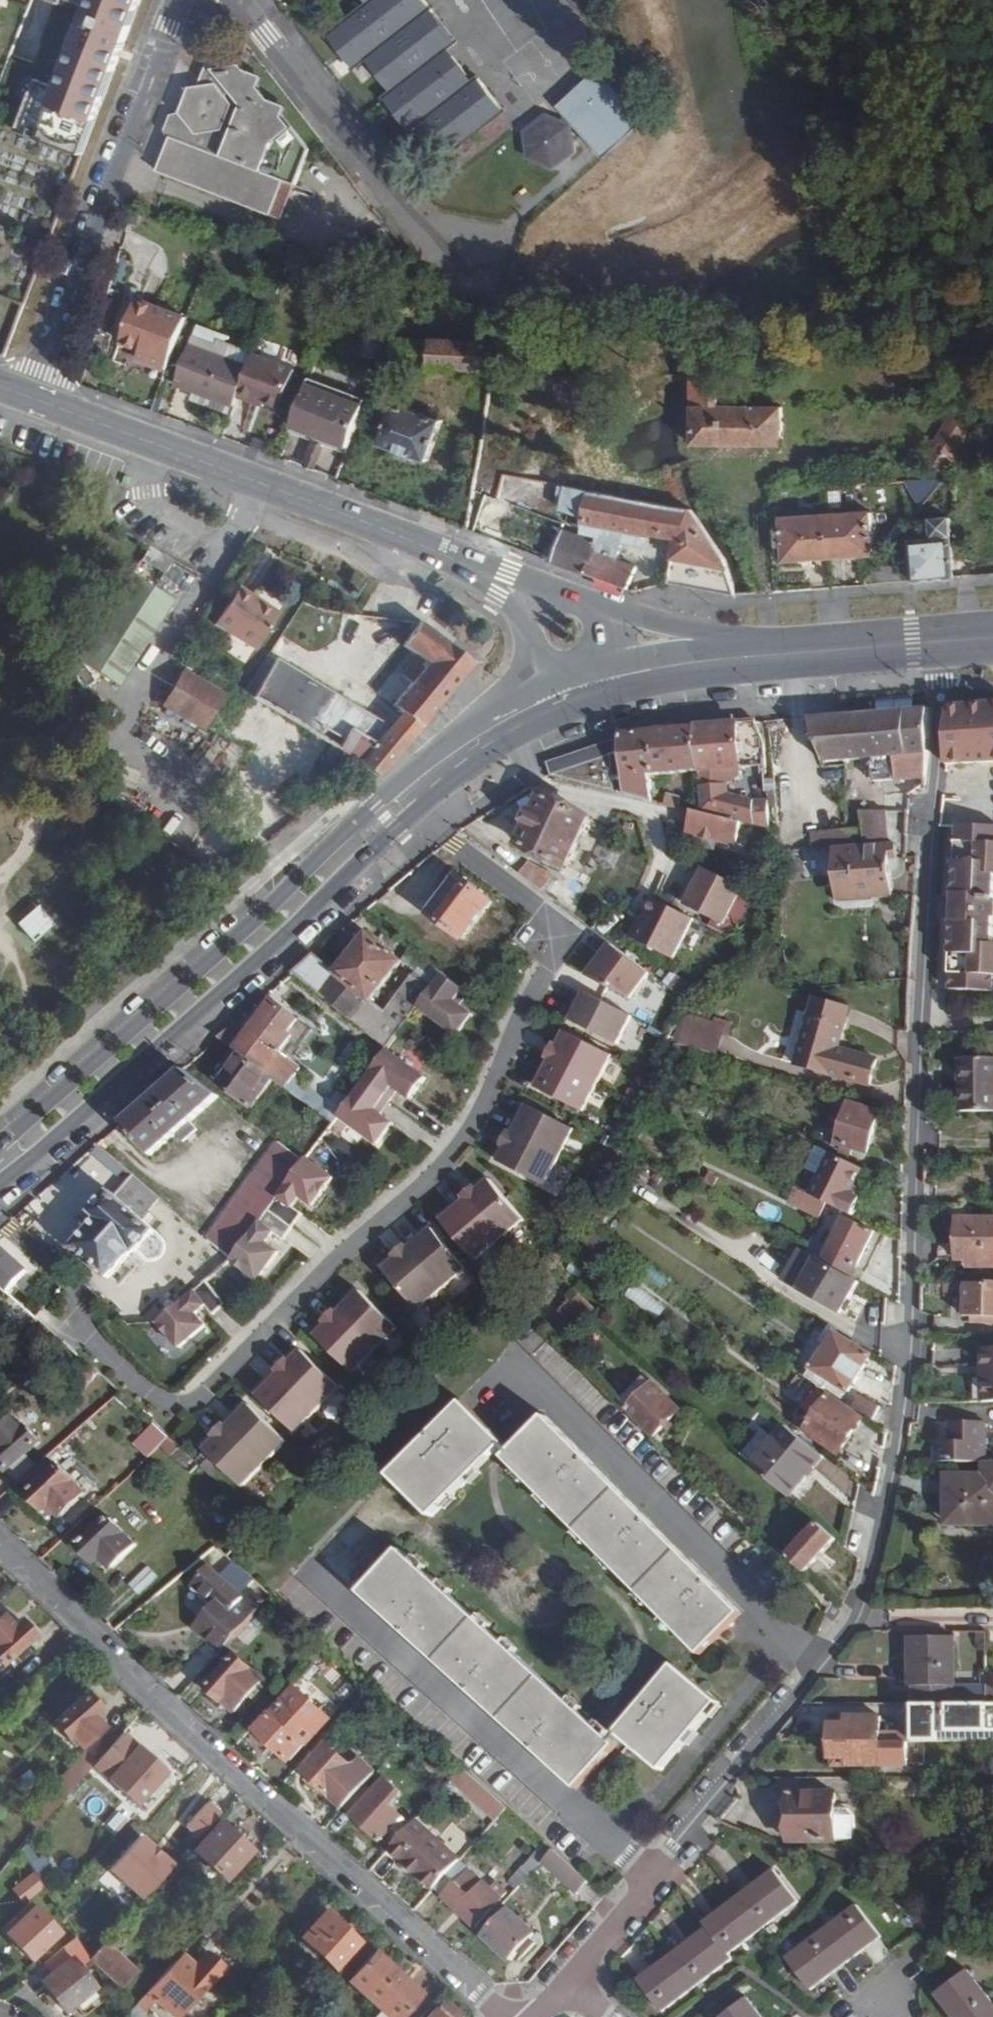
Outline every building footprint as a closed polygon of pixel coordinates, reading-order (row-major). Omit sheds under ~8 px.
[(91,17),(62,94),(40,85),(20,136),(84,161),(147,0),(50,0),(91,17)] [(365,3),(325,36),(353,69),(366,58),(390,88),(385,94),(412,128),(419,124),(444,157),(502,112),(476,79),(469,82),(445,51),(454,41),(422,0),(362,0),(365,3)] [(608,155),(648,116),(601,66),(561,105),(608,155)] [(287,186),(299,191),(313,158),(273,107),(266,107),(263,104),(265,98),(245,73),(218,76),(214,69),(206,92),(194,94),(184,118),(175,118),(174,121),(188,137),(184,146),(174,143),(170,151),(164,167),(160,177),(271,221),(287,186)] [(524,130),(527,159),(553,170),(576,151),(572,124),(545,113),(524,130)] [(188,137),(174,121),(163,148),(170,151),(174,143),(184,146),(188,137)] [(284,228),(299,191),(287,186),(271,221),(284,228)] [(147,370),(166,376),(185,323),(137,306),(120,348),(140,356),(151,360),(147,370)] [(491,378),(495,352),(393,347),(391,374),(491,378)] [(238,396),(247,372),(189,350),(174,389),(232,412),(238,396)] [(296,369),(254,355),(247,372),(238,396),(252,401),(255,396),(273,404),(282,406),(296,369)] [(151,360),(140,356),(137,366),(147,370),(151,360)] [(703,380),(694,446),(785,457),(791,417),(729,410),(730,400),(722,398),(724,382),(703,380)] [(364,410),(307,388),(291,429),(347,452),(364,410)] [(965,404),(963,393),(945,393),(945,398),(941,398),(941,403),(965,404)] [(272,409),(273,404),(255,396),(252,401),(272,409)] [(966,418),(965,404),(941,403),(937,418),(966,418)] [(426,467),(439,426),(393,410),(378,452),(426,467)] [(963,441),(965,429),(939,419),(929,444),(935,446),(932,454),(929,459),(924,458),(921,463),(948,474),(963,441)] [(935,446),(929,444),(926,451),(932,454),(935,446)] [(935,474),(911,483),(917,498),(941,489),(935,474)] [(521,513),(530,487),(499,481),(491,500),(505,507),(521,513)] [(856,489),(871,488),(871,481),(856,482),(856,489)] [(693,515),(569,494),(565,504),(565,512),(604,525),(595,547),(561,536),(550,565),(625,592),(635,566),(613,558),(625,529),(637,531),(675,546),(693,515)] [(485,500),(473,536),(492,543),(505,507),(491,500),(485,500)] [(830,514),(833,561),(876,557),(872,512),(830,514)] [(550,565),(561,536),(564,531),(521,513),(508,549),(550,565)] [(788,563),(833,561),(830,514),(785,517),(785,524),(778,524),(779,542),(786,541),(788,563)] [(721,557),(693,515),(675,546),(668,583),(729,594),(728,573),(721,557)] [(912,541),(915,581),(956,579),(953,520),(934,521),(935,540),(912,541)] [(124,687),(176,604),(134,577),(81,661),(124,687)] [(256,604),(258,600),(242,591),(218,626),(258,651),(278,618),(256,604)] [(280,614),(258,600),(256,604),(278,618),(280,614)] [(396,631),(397,623),(378,620),(363,619),(349,618),(346,647),(393,653),(396,631)] [(391,729),(412,742),(476,664),(449,643),(428,627),(397,623),(396,631),(417,634),(407,643),(423,657),(431,663),(417,679),(410,673),(397,688),(406,693),(396,705),(405,713),(391,729)] [(277,658),(316,682),(327,664),(284,637),(272,654),(277,658)] [(423,657),(410,673),(417,679),(431,663),(423,657)] [(374,747),(391,729),(316,682),(277,658),(254,699),(331,746),(338,750),(351,732),(374,747)] [(230,684),(192,661),(184,673),(222,698),(230,684)] [(203,730),(222,698),(184,673),(163,706),(203,730)] [(992,763),(992,703),(950,706),(948,766),(992,763)] [(933,705),(847,713),(848,765),(883,762),(884,775),(933,773),(933,705)] [(848,765),(847,713),(815,715),(827,749),(824,749),(828,767),(848,765)] [(254,817),(303,737),(269,718),(221,796),(254,817)] [(771,747),(763,721),(702,728),(706,771),(707,777),(710,812),(736,818),(775,828),(773,801),(759,802),(733,794),(731,784),(744,774),(744,766),(761,765),(762,773),(771,773),(770,765),(771,765),(771,747)] [(706,771),(702,728),(627,733),(628,752),(557,776),(667,803),(692,809),(692,800),(658,791),(657,774),(706,771)] [(394,764),(412,742),(391,729),(374,747),(351,732),(338,750),(379,777),(394,764)] [(945,796),(944,812),(952,813),(954,796),(945,796)] [(551,797),(528,842),(571,866),(596,819),(551,797)] [(895,842),(892,805),(877,806),(878,810),(869,811),(869,825),(871,843),(895,842)] [(736,818),(710,812),(700,810),(696,833),(730,842),(736,818)] [(843,836),(843,845),(871,843),(869,825),(853,827),(854,835),(843,836)] [(959,827),(962,989),(992,989),(992,826),(959,827)] [(842,827),(843,836),(854,835),(853,827),(842,827)] [(843,845),(839,846),(839,871),(841,893),(872,892),(873,897),(898,895),(895,856),(902,856),(902,842),(895,842),(871,843),(843,845)] [(817,849),(818,874),(829,874),(828,849),(817,849)] [(524,864),(521,873),(543,890),(548,879),(524,864)] [(755,888),(712,867),(705,882),(708,883),(705,890),(697,906),(736,926),(755,888)] [(466,879),(435,918),(469,941),(498,904),(466,879)] [(700,918),(661,898),(650,919),(648,923),(644,921),(637,936),(680,958),(700,918)] [(336,968),(320,954),(296,976),(390,1049),(406,1030),(423,1009),(434,995),(450,977),(440,969),(429,981),(418,973),(389,1009),(372,996),(405,962),(373,934),(336,968)] [(652,973),(614,944),(591,978),(634,1000),(652,973)] [(670,987),(678,976),(674,974),(667,984),(670,987)] [(678,976),(670,987),(684,998),(692,987),(678,976)] [(462,985),(450,977),(434,995),(447,1004),(462,985)] [(476,996),(475,994),(462,985),(447,1004),(434,995),(423,1009),(464,1039),(479,1019),(466,1009),(476,996)] [(698,992),(692,987),(684,998),(685,998),(690,1001),(698,992)] [(620,1046),(635,1018),(586,992),(577,1005),(581,1007),(573,1023),(620,1046)] [(818,998),(813,1013),(846,1023),(851,1007),(818,998)] [(252,1033),(238,1053),(276,1081),(276,1082),(287,1090),(301,1072),(284,1057),(296,1039),(293,1036),(302,1024),(273,1004),(251,1031),(252,1033)] [(813,1013),(806,1039),(840,1050),(840,1047),(846,1023),(813,1013)] [(697,1047),(732,1057),(739,1027),(705,1018),(702,1022),(723,1027),(717,1046),(698,1039),(697,1047)] [(723,1027),(702,1022),(698,1039),(717,1046),(723,1027)] [(557,1046),(543,1074),(547,1075),(540,1090),(588,1113),(615,1056),(568,1034),(562,1048),(557,1046)] [(840,1050),(806,1039),(799,1065),(804,1066),(839,1074),(861,1080),(868,1082),(869,1086),(871,1086),(879,1061),(840,1050)] [(426,1079),(389,1050),(364,1083),(389,1102),(399,1090),(412,1100),(426,1079)] [(276,1081),(238,1053),(222,1072),(228,1078),(223,1087),(255,1110),(276,1081)] [(962,1111),(992,1110),(992,1056),(965,1057),(965,1082),(961,1082),(962,1111)] [(220,1099),(184,1071),(123,1125),(152,1157),(177,1136),(185,1144),(197,1132),(190,1123),(220,1099)] [(389,1102),(364,1083),(337,1117),(376,1147),(391,1125),(379,1115),(389,1102)] [(886,1109),(854,1098),(842,1141),(874,1150),(886,1109)] [(545,1189),(576,1134),(531,1108),(523,1123),(519,1119),(503,1147),(508,1149),(499,1163),(545,1189)] [(267,1208),(303,1160),(282,1146),(207,1239),(224,1255),(267,1208)] [(850,1189),(862,1164),(833,1150),(813,1191),(827,1198),(848,1208),(854,1211),(862,1194),(850,1189)] [(332,1178),(305,1157),(303,1160),(267,1208),(290,1225),(299,1213),(290,1205),(298,1196),(311,1205),(332,1178)] [(160,1201),(133,1177),(116,1197),(109,1194),(92,1212),(102,1219),(89,1230),(75,1246),(113,1283),(139,1254),(148,1261),(156,1261),(165,1255),(167,1244),(143,1222),(160,1201)] [(462,1201),(500,1244),(524,1223),(488,1184),(476,1194),(473,1191),(462,1201)] [(823,1205),(843,1215),(848,1208),(827,1198),(823,1205)] [(478,1264),(500,1244),(462,1201),(451,1211),(453,1214),(441,1225),(475,1265),(478,1264)] [(278,1239),(290,1225),(267,1208),(224,1255),(251,1278),(272,1251),(262,1241),(269,1231),(278,1239)] [(823,1255),(854,1272),(872,1234),(879,1223),(854,1211),(848,1208),(843,1215),(823,1255)] [(102,1219),(92,1212),(81,1223),(89,1230),(102,1219)] [(960,1219),(960,1269),(992,1268),(992,1219),(960,1219)] [(404,1246),(441,1290),(465,1271),(431,1230),(419,1240),(416,1237),(404,1246)] [(417,1311),(441,1290),(404,1246),(392,1256),(395,1259),(384,1270),(417,1311)] [(823,1255),(806,1246),(788,1278),(844,1309),(862,1276),(854,1272),(823,1255)] [(3,1289),(8,1293),(26,1273),(0,1250),(0,1287),(3,1289)] [(202,1280),(163,1322),(159,1326),(184,1349),(207,1323),(197,1312),(205,1305),(213,1311),(224,1299),(202,1280)] [(966,1283),(966,1318),(973,1317),(979,1317),(980,1323),(992,1322),(992,1282),(966,1283)] [(331,1310),(372,1350),(394,1328),(356,1291),(346,1303),(343,1299),(331,1310)] [(350,1372),(372,1350),(331,1310),(320,1321),(323,1324),(312,1335),(350,1372)] [(851,1386),(876,1348),(833,1321),(822,1337),(825,1340),(822,1345),(826,1348),(811,1372),(819,1377),(828,1384),(836,1375),(851,1386)] [(972,1403),(992,1402),(992,1348),(984,1348),(985,1374),(972,1375),(972,1403)] [(273,1369),(313,1409),(335,1387),(297,1350),(286,1362),(283,1359),(273,1369)] [(290,1432),(313,1409),(273,1369),(260,1380),(264,1383),(253,1395),(290,1432)] [(620,1401),(656,1436),(661,1429),(666,1434),(680,1420),(676,1415),(683,1409),(649,1374),(620,1401)] [(835,1395),(837,1390),(828,1384),(819,1377),(813,1386),(829,1399),(812,1423),(845,1446),(867,1418),(835,1395)] [(883,1402),(862,1391),(857,1402),(878,1413),(883,1402)] [(219,1422),(260,1463),(282,1441),(245,1405),(233,1415),(229,1413),(219,1422)] [(456,1410),(391,1478),(435,1519),(498,1452),(456,1410)] [(586,1472),(593,1464),(548,1415),(508,1456),(683,1634),(714,1603),(586,1472)] [(20,1485),(24,1482),(37,1471),(24,1455),(38,1443),(23,1428),(20,1432),(10,1421),(0,1430),(0,1449),(1,1450),(0,1451),(0,1464),(20,1485)] [(790,1494),(825,1451),(803,1434),(786,1421),(755,1461),(790,1494)] [(239,1484),(260,1463),(219,1422),(209,1434),(211,1437),(201,1448),(239,1484)] [(982,1460),(988,1460),(988,1424),(952,1425),(952,1444),(936,1444),(936,1461),(982,1460)] [(139,1445),(150,1458),(158,1452),(171,1438),(159,1427),(139,1445)] [(164,1458),(179,1445),(171,1438),(158,1452),(164,1458)] [(944,1496),(952,1497),(952,1523),(992,1523),(992,1460),(988,1460),(982,1460),(982,1473),(944,1473),(944,1496)] [(37,1471),(24,1482),(33,1493),(32,1497),(48,1512),(54,1507),(61,1515),(63,1513),(86,1492),(62,1468),(52,1476),(43,1464),(37,1471)] [(721,1596),(593,1464),(586,1472),(714,1603),(721,1596)] [(111,1515),(81,1544),(107,1570),(138,1542),(111,1515)] [(808,1566),(838,1536),(821,1521),(792,1552),(808,1566)] [(418,1627),(586,1776),(615,1743),(401,1550),(361,1593),(410,1636),(418,1627)] [(141,1594),(159,1575),(149,1566),(131,1585),(141,1594)] [(228,1651),(271,1603),(257,1590),(248,1597),(217,1569),(200,1585),(232,1615),(211,1636),(228,1651)] [(0,1614),(0,1663),(2,1665),(15,1656),(23,1665),(43,1648),(18,1621),(11,1626),(0,1614)] [(283,1617),(275,1626),(282,1632),(290,1624),(283,1617)] [(577,1787),(586,1776),(418,1627),(410,1636),(577,1787)] [(912,1704),(952,1704),(952,1637),(911,1636),(910,1691),(912,1690),(912,1704)] [(233,1691),(244,1699),(261,1682),(252,1672),(255,1668),(242,1655),(212,1687),(226,1699),(233,1691)] [(675,1664),(617,1732),(662,1769),(719,1701),(675,1664)] [(237,1708),(244,1699),(233,1691),(226,1699),(237,1708)] [(304,1691),(279,1717),(284,1722),(295,1713),(304,1721),(295,1731),(309,1745),(333,1718),(304,1691)] [(87,1694),(53,1727),(64,1741),(72,1735),(85,1749),(106,1727),(93,1714),(99,1708),(87,1694)] [(832,1714),(833,1739),(890,1740),(890,1726),(883,1726),(883,1707),(848,1707),(848,1715),(832,1714)] [(284,1722),(279,1717),(266,1731),(296,1760),(309,1745),(295,1731),(304,1721),(295,1713),(284,1722)] [(890,1740),(833,1739),(833,1757),(849,1757),(849,1764),(883,1765),(883,1745),(890,1745),(890,1740)] [(332,1744),(307,1770),(332,1792),(338,1786),(343,1789),(353,1779),(349,1775),(356,1767),(332,1744)] [(141,1747),(108,1779),(134,1802),(165,1772),(141,1747)] [(54,1796),(64,1804),(89,1774),(79,1767),(54,1796)] [(467,1790),(477,1780),(466,1769),(455,1780),(467,1790)] [(378,1787),(372,1782),(348,1808),(382,1838),(405,1813),(389,1799),(399,1787),(388,1777),(378,1787)] [(501,1821),(510,1810),(477,1780),(467,1790),(501,1821)] [(837,1838),(836,1791),(791,1791),(791,1839),(837,1838)] [(118,1810),(103,1824),(113,1834),(128,1820),(118,1810)] [(256,1841),(242,1828),(235,1833),(223,1822),(195,1850),(226,1880),(254,1851),(251,1848),(256,1841)] [(392,1848),(437,1888),(462,1862),(416,1823),(392,1848)] [(37,1834),(29,1843),(42,1868),(54,1861),(39,1832),(37,1834)] [(552,1853),(540,1865),(576,1896),(586,1883),(552,1853)] [(462,1862),(437,1888),(473,1921),(499,1893),(496,1889),(499,1885),(492,1878),(487,1882),(464,1860),(462,1862)] [(21,1866),(16,1871),(22,1876),(27,1872),(21,1866)] [(705,1923),(708,1927),(728,1954),(797,1901),(775,1871),(705,1923)] [(26,1904),(47,1890),(36,1873),(14,1887),(26,1904)] [(881,1935),(857,1906),(789,1958),(812,1988),(881,1935)] [(36,1907),(8,1936),(34,1959),(62,1932),(36,1907)] [(328,1909),(305,1934),(335,1964),(359,1939),(328,1909)] [(512,1909),(489,1935),(514,1960),(539,1933),(512,1909)] [(728,1954),(708,1927),(639,1979),(662,2012),(731,1958),(728,1954)] [(104,1941),(89,1956),(120,1983),(134,1969),(104,1941)] [(373,2001),(400,1972),(378,1951),(350,1980),(373,2001)] [(209,1953),(196,1968),(179,1987),(195,2002),(225,1969),(209,1953)] [(138,2003),(146,2010),(159,1996),(182,2016),(195,2002),(179,1987),(196,1968),(182,1955),(168,1970),(154,1985),(138,2003)] [(78,1958),(49,1981),(72,2008),(101,1987),(78,1958)] [(156,1959),(142,1975),(154,1985),(168,1970),(156,1959)] [(967,1971),(937,1995),(955,2016),(992,2016),(992,2005),(967,1971)] [(400,1972),(373,2001),(391,2016),(399,2016),(422,1994),(400,1972)] [(142,1975),(117,2001),(126,2015),(138,2003),(154,1985),(142,1975)] [(747,1999),(723,2016),(761,2016),(747,1999)] [(127,2016),(150,2016),(146,2010),(138,2003),(126,2015),(127,2016)] [(438,2012),(433,2008),(424,2016),(433,2016),(438,2012)] [(312,2016),(328,2016),(321,2009),(312,2016)]
